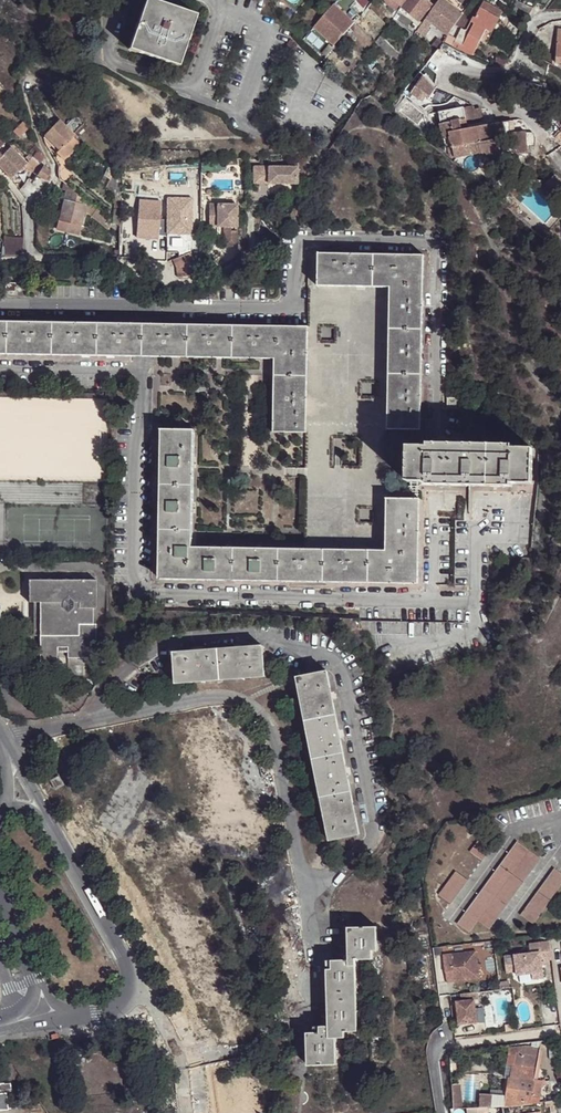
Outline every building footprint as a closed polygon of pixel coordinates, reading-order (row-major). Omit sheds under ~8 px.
[(161,0),(152,0),(134,49),(184,66),(202,14),(161,0)] [(403,5),(394,16),(407,27),(412,21),(407,17),(411,12),(419,19),(433,4),(430,1),(431,0),(407,0),(403,5)] [(449,35),(456,25),(463,14),(458,10),(443,0),(439,0),(425,19),(432,23),(449,35)] [(458,10),(462,6),(460,4),(453,0),(443,0),(458,10)] [(475,51),(486,31),(494,34),(505,13),(485,2),(476,19),(474,18),(473,19),(463,14),(456,25),(463,29),(456,41),(475,51)] [(532,9),(517,3),(513,14),(527,19),(532,9)] [(357,22),(336,5),(316,28),(333,43),(323,55),(327,59),(357,22)] [(359,24),(364,28),(369,22),(365,19),(359,24)] [(417,29),(417,31),(424,36),(429,29),(428,28),(432,23),(425,19),(420,25),(417,29)] [(387,44),(391,40),(384,35),(381,39),(387,44)] [(498,58),(498,66),(510,64),(512,59),(504,56),(498,58)] [(435,86),(424,75),(412,92),(424,101),(427,96),(430,98),(436,89),(435,86)] [(505,86),(494,82),(491,92),(501,97),(505,86)] [(456,157),(470,154),(468,144),(477,142),(479,153),(483,152),(485,163),(503,159),(500,139),(505,138),(502,122),(468,128),(464,107),(440,112),(445,138),(450,137),(452,147),(454,147),(456,157)] [(67,157),(81,142),(74,135),(75,134),(73,132),(58,118),(56,120),(58,122),(47,134),(62,148),(60,150),(67,157)] [(10,178),(22,167),(27,163),(11,147),(1,157),(0,158),(0,167),(10,178)] [(36,150),(31,156),(33,157),(37,161),(42,156),(36,150)] [(27,163),(22,167),(35,175),(41,165),(37,161),(33,157),(27,163)] [(35,175),(44,180),(49,171),(41,165),(35,175)] [(298,166),(254,166),(254,183),(298,182),(298,166)] [(29,186),(39,191),(44,180),(35,175),(29,186)] [(538,177),(532,183),(544,195),(550,188),(538,177)] [(64,182),(61,187),(66,192),(70,187),(64,182)] [(84,204),(85,199),(70,187),(66,199),(84,204)] [(161,223),(161,218),(163,200),(142,197),(139,218),(138,226),(160,228),(161,223)] [(83,207),(84,204),(66,199),(63,199),(58,219),(79,224),(83,207)] [(94,216),(99,210),(85,199),(84,204),(83,207),(94,216)] [(238,205),(210,205),(210,227),(218,227),(238,227),(238,205)] [(108,228),(109,227),(104,222),(108,217),(99,210),(94,216),(108,228)] [(79,224),(58,219),(56,227),(78,231),(79,224)] [(225,231),(238,231),(238,227),(218,227),(218,240),(225,240),(225,231)] [(238,231),(225,231),(225,240),(226,246),(238,246),(238,231)] [(24,241),(24,232),(2,233),(3,253),(16,251),(17,251),(21,249),(24,245),(24,241)] [(194,253),(175,259),(177,268),(179,277),(193,274),(191,264),(196,262),(194,253)] [(318,253),(317,286),(389,288),(387,429),(421,430),(424,255),(318,253)] [(5,291),(16,291),(16,282),(5,281),(5,291)] [(307,286),(306,326),(304,432),(302,550),(385,551),(386,498),(387,429),(389,288),(317,286),(307,286)] [(306,326),(0,320),(0,354),(272,360),(270,432),(304,432),(306,326)] [(458,397),(446,397),(446,408),(458,408),(458,397)] [(385,551),(302,550),(193,548),(195,431),(161,431),(158,581),(418,585),(420,500),(386,498),(385,551)] [(409,447),(408,483),(428,483),(428,486),(512,488),(512,485),(532,485),(532,449),(512,449),(512,446),(429,444),(428,446),(409,447)] [(39,618),(34,618),(33,636),(39,636),(39,663),(57,663),(57,652),(67,652),(67,658),(96,658),(96,623),(93,623),(93,607),(96,607),(96,578),(28,579),(28,601),(34,602),(39,602),(39,618)] [(174,653),(177,684),(265,677),(262,646),(174,653)] [(328,672),(298,678),(329,839),(360,835),(328,672)] [(60,776),(51,781),(56,790),(64,786),(60,776)] [(470,854),(482,863),(503,833),(491,824),(470,854)] [(478,923),(490,930),(540,860),(517,843),(458,925),(470,934),(478,923)] [(533,925),(560,887),(560,874),(555,870),(521,916),(533,925)] [(439,895),(452,904),(469,881),(456,872),(439,895)] [(332,969),(327,970),(329,1026),(320,1026),(320,1033),(307,1033),(308,1065),(337,1065),(337,1039),(345,1039),(345,1032),(357,1032),(356,960),(373,960),(373,951),(377,951),(376,927),(347,928),(348,960),(332,961),(332,969)] [(553,960),(551,942),(530,944),(531,953),(515,955),(517,971),(517,975),(533,973),(533,979),(544,978),(542,961),(553,960)] [(477,951),(444,955),(446,973),(455,972),(456,981),(480,978),(477,951)] [(517,971),(515,955),(505,956),(507,973),(517,971)] [(455,972),(446,973),(447,983),(456,981),(455,972)] [(476,992),(459,994),(460,1003),(455,1004),(458,1027),(477,1025),(474,1001),(477,1001),(476,992)] [(506,1106),(530,1102),(532,1094),(540,1095),(543,1081),(538,1080),(535,1079),(540,1047),(525,1046),(523,1046),(523,1044),(517,1045),(508,1052),(506,1066),(513,1067),(510,1080),(507,1079),(505,1095),(482,1096),(481,1107),(487,1107),(506,1106)] [(551,1047),(552,1057),(560,1057),(560,1046),(551,1047)] [(543,1047),(540,1047),(535,1079),(538,1080),(543,1047)] [(507,1079),(510,1080),(513,1067),(506,1066),(503,1079),(507,1079)] [(0,1083),(0,1093),(7,1093),(8,1108),(20,1108),(11,1082),(0,1083)] [(460,1084),(452,1084),(454,1109),(462,1108),(460,1084)] [(8,1108),(7,1093),(0,1093),(0,1109),(8,1108)] [(540,1095),(532,1094),(530,1102),(539,1101),(540,1095)]
